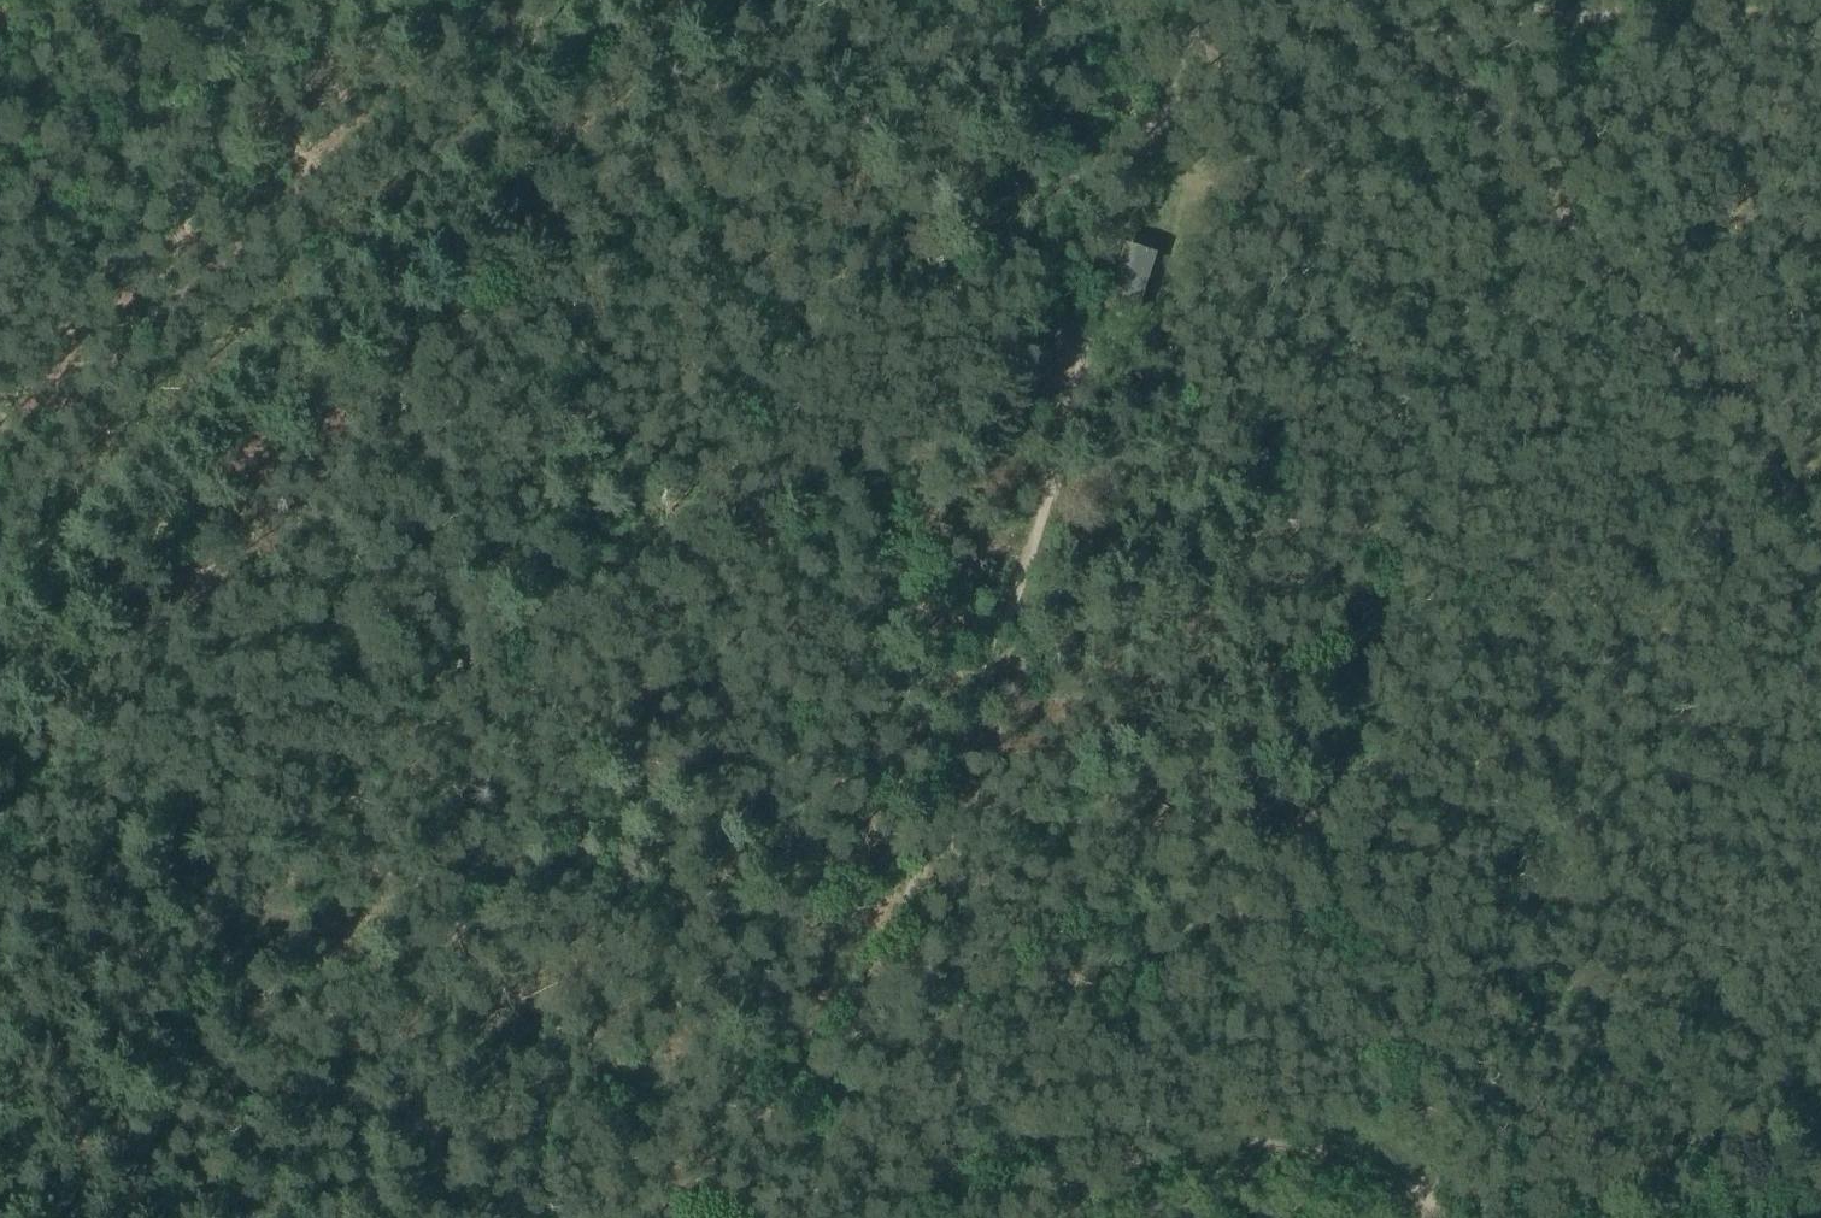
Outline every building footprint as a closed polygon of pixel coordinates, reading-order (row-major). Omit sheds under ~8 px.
[(1133,318),(1152,259),(1127,251),(1108,310),(1133,318)]
